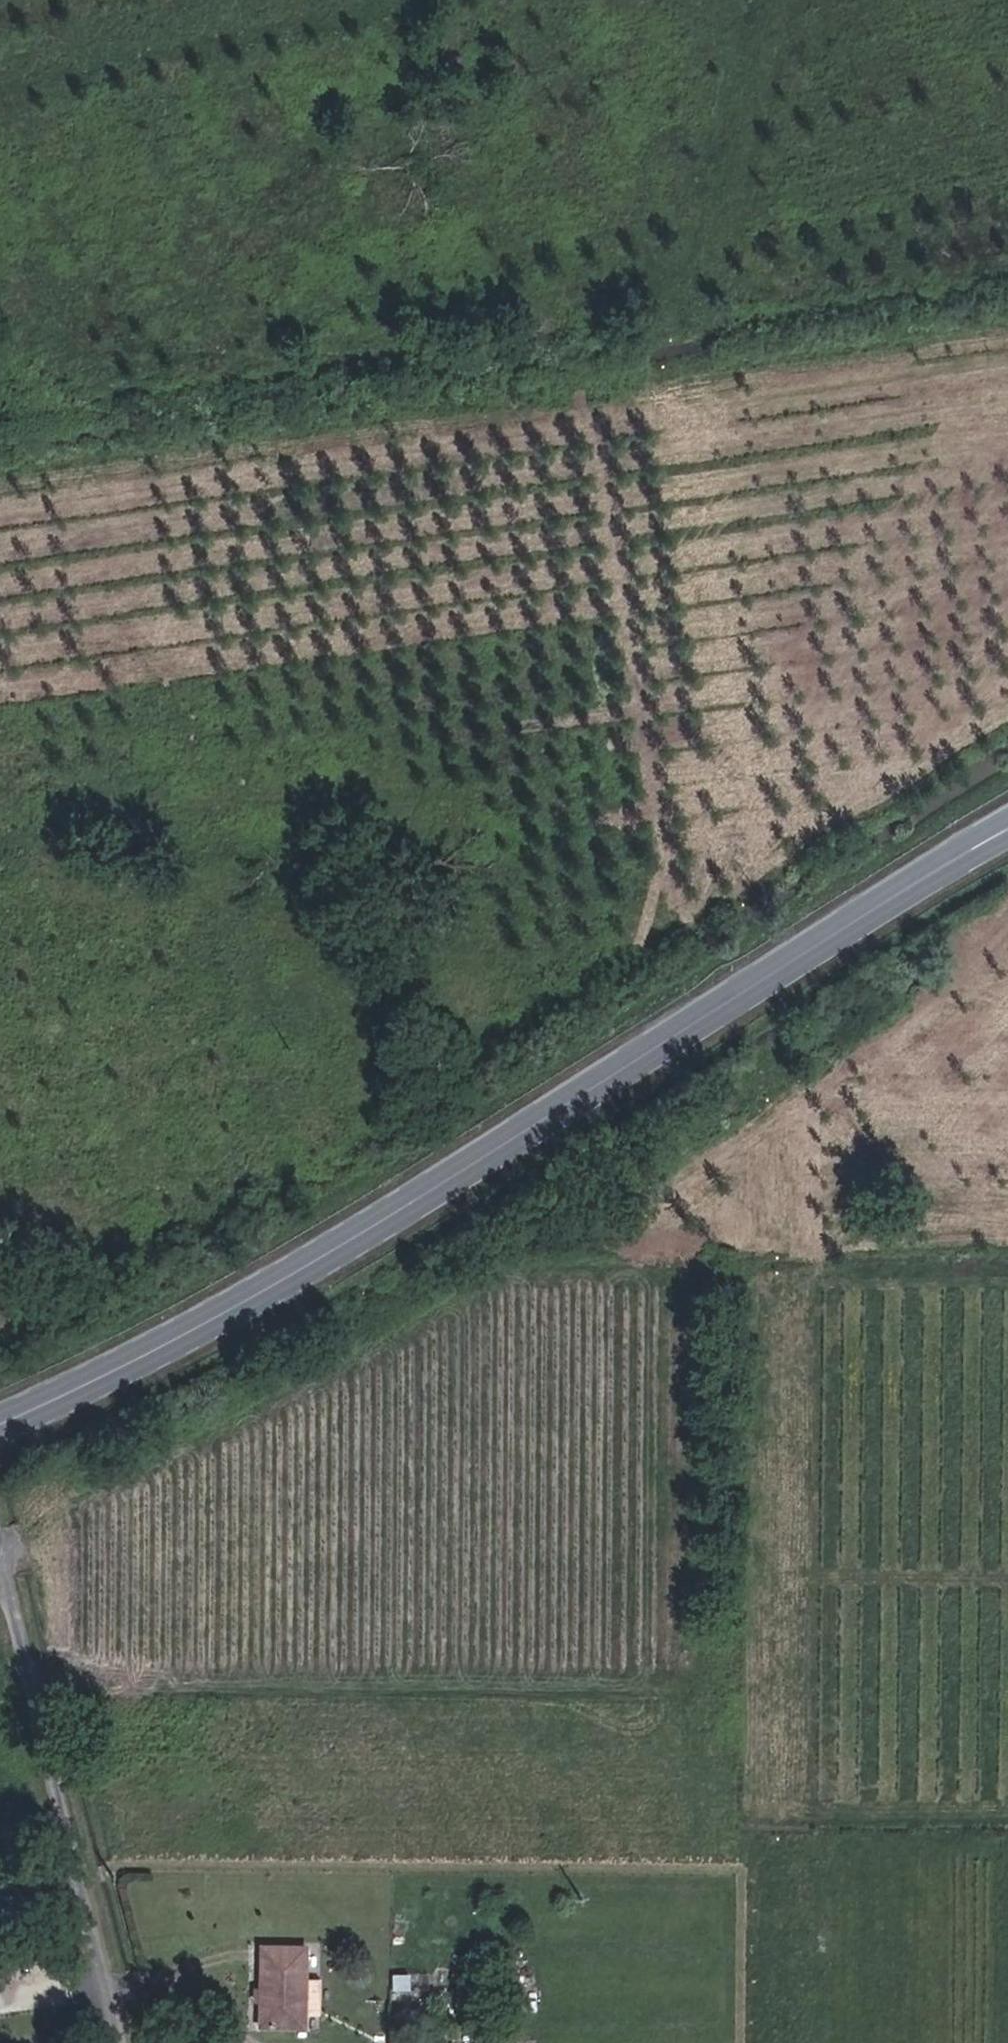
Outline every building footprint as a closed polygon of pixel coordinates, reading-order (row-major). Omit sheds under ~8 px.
[(305,1948),(256,1948),(257,2030),(305,2031),(305,2013),(318,2013),(318,1980),(305,1979),(305,1948)]
